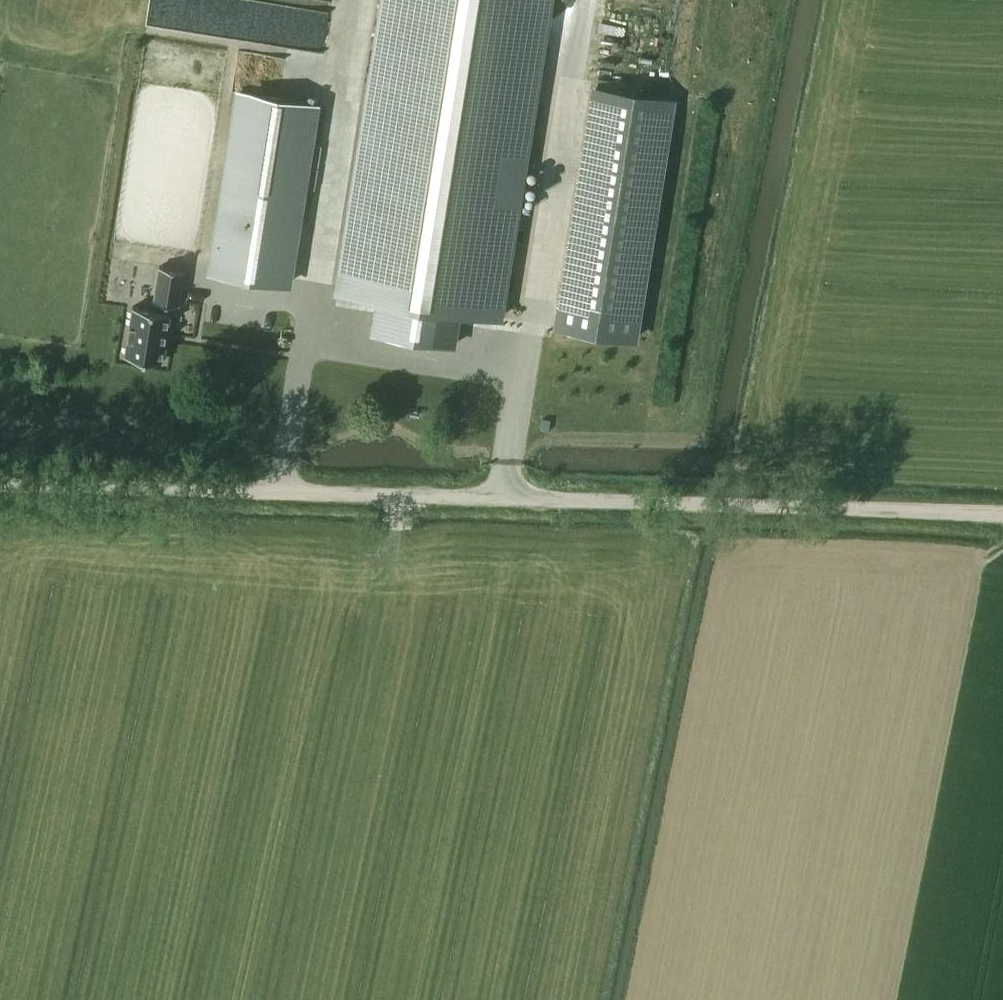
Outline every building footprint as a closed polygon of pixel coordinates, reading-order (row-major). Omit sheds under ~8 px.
[(147,20),(199,30),(202,11),(210,12),(212,0),(151,0),(147,20)] [(513,226),(523,228),(525,216),(515,215),(549,0),(385,0),(339,292),(378,299),(373,332),(454,345),(459,312),(499,318),(513,226)] [(634,339),(672,100),(666,99),(596,88),(558,327),(634,339)] [(287,284),(316,104),(240,92),(212,272),(287,284)] [(161,361),(169,312),(168,312),(169,304),(179,305),(184,270),(160,266),(155,301),(156,302),(155,310),(134,306),(126,356),(161,361)]
